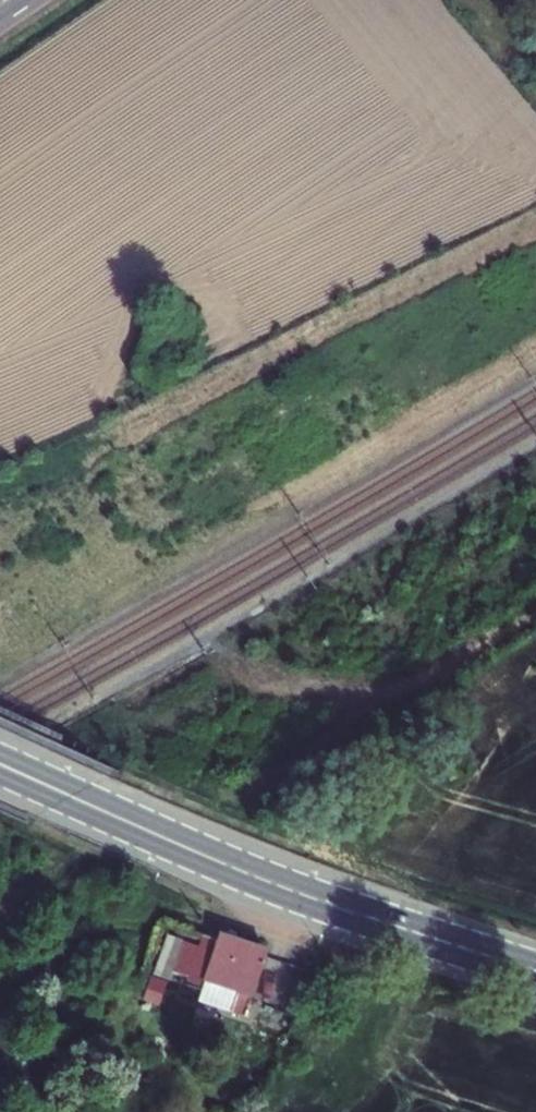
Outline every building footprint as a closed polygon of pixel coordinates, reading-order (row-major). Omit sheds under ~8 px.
[(228,945),(208,937),(192,980),(242,998),(245,990),(256,994),(271,953),(230,939),(228,945)]
